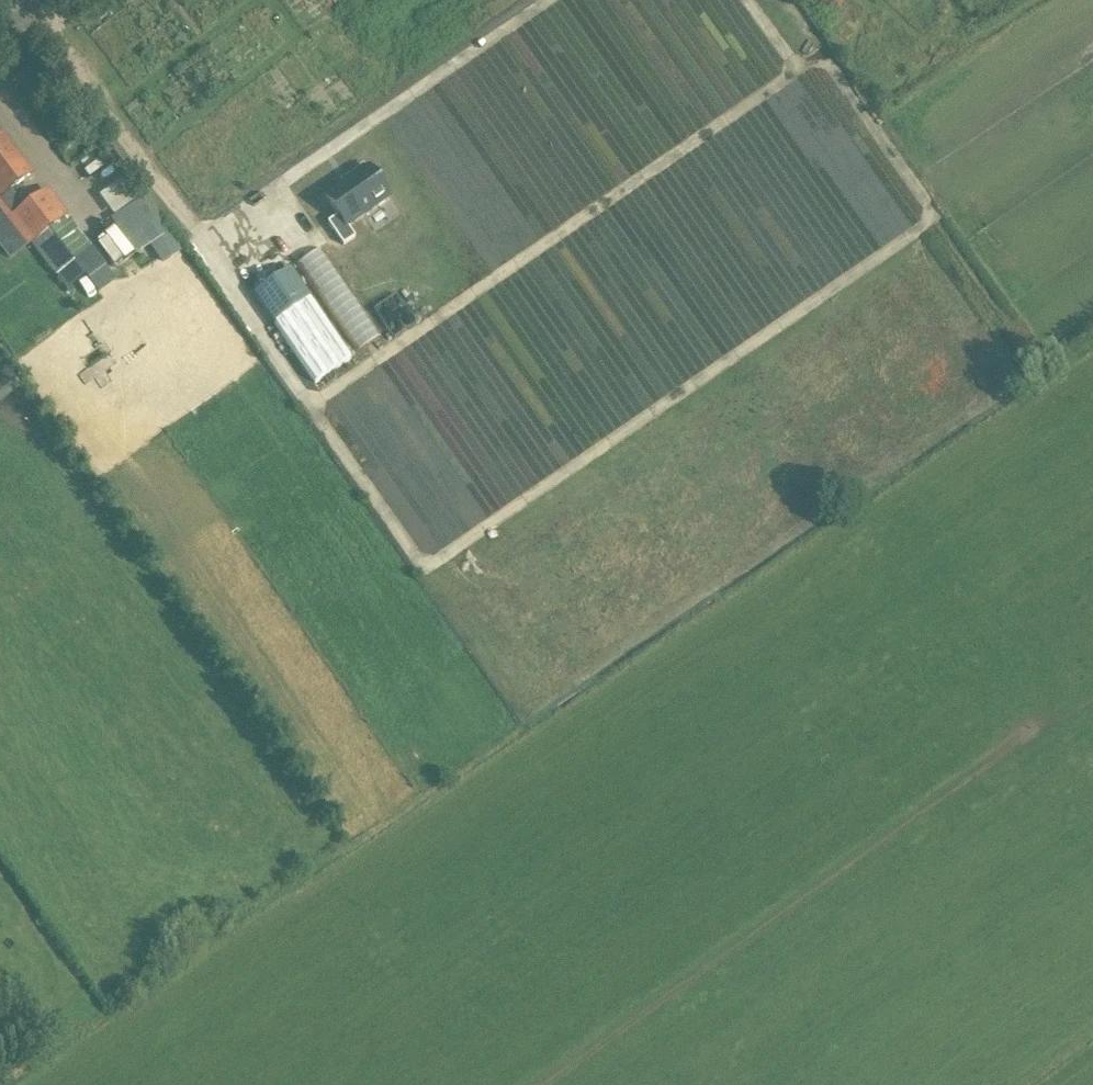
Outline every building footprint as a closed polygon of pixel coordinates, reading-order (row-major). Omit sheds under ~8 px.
[(32,246),(57,277),(89,252),(65,220),(67,218),(47,191),(25,208),(11,191),(30,176),(2,139),(0,140),(0,204),(32,246)] [(355,179),(326,199),(338,217),(328,225),(343,246),(355,238),(347,227),(389,199),(369,170),(366,172),(364,168),(353,176),(355,179)] [(146,194),(112,219),(128,242),(162,218),(146,194)] [(310,300),(290,271),(254,295),(274,324),(310,300)]
